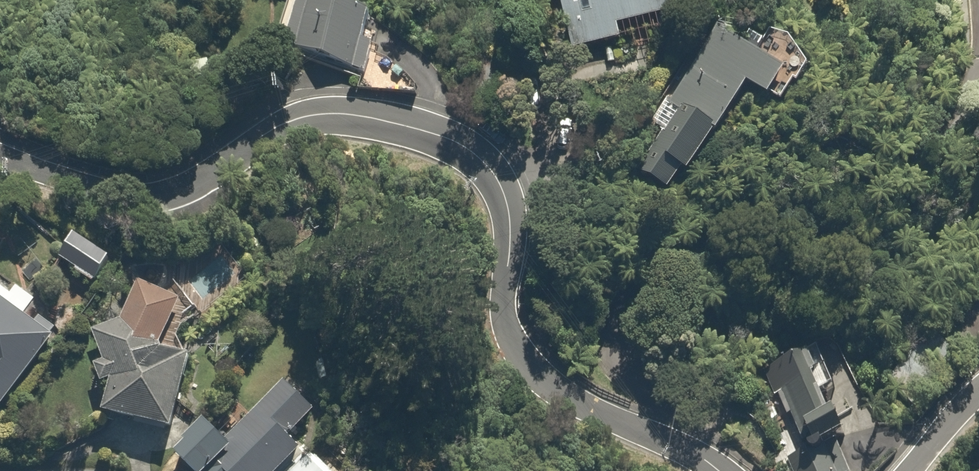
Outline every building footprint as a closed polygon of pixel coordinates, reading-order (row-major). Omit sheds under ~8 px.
[(352,0),(301,0),(285,51),(358,73),(354,87),(411,92),(413,56),(372,52),(384,11),(352,0)] [(573,49),(619,38),(617,28),(682,13),(679,0),(562,0),(573,49)] [(800,75),(721,22),(668,104),(677,109),(639,168),(676,192),(718,127),(724,130),(752,88),(780,106),(800,75)] [(61,326),(35,305),(31,312),(15,302),(21,293),(0,279),(0,405),(7,409),(61,326)] [(183,293),(139,280),(125,313),(90,330),(102,359),(91,363),(100,387),(112,390),(107,407),(173,426),(181,401),(185,402),(200,351),(169,342),(183,293)] [(175,447),(197,470),(206,470),(209,468),(211,470),(283,470),(303,450),(288,436),(314,408),(282,378),(228,435),(206,414),(175,447)]
